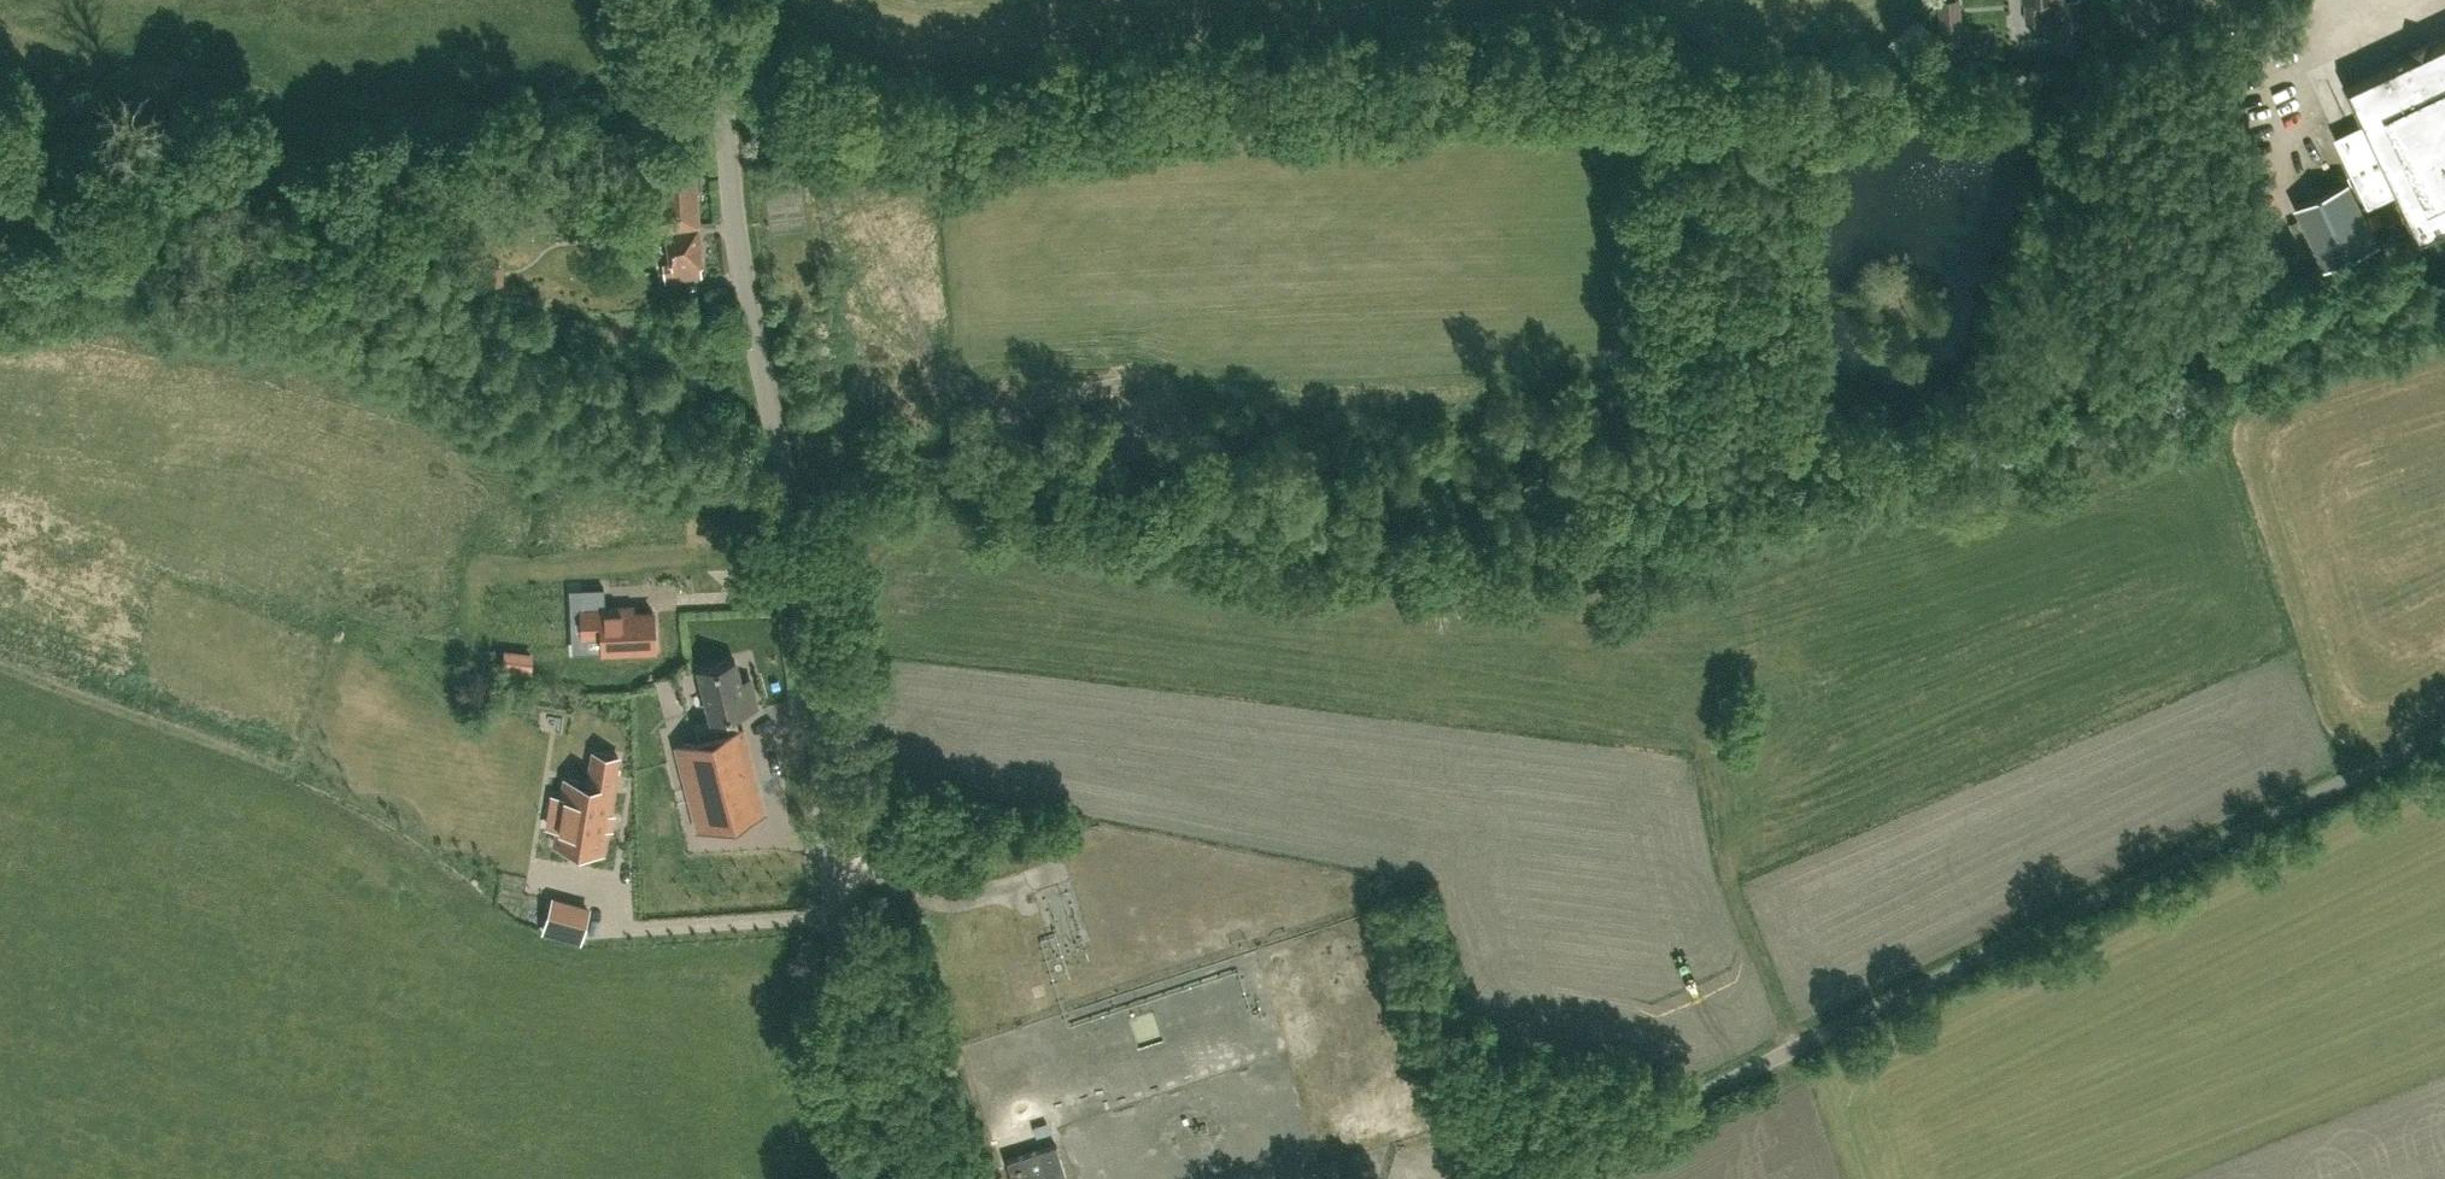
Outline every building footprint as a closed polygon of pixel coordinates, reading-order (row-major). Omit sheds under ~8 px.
[(1940,20),(1941,43),(1959,42),(1958,19),(1957,0),(1939,0),(1940,20)] [(2084,48),(2082,0),(2027,0),(2027,22),(2062,21),(2063,48),(2084,48)] [(2337,136),(2369,205),(2398,192),(2422,243),(2444,232),(2444,230),(2444,229),(2444,36),(2435,40),(2434,38),(2411,48),(2412,51),(2346,82),(2365,122),(2337,136)] [(666,202),(644,206),(648,226),(674,222),(675,229),(699,225),(697,162),(695,162),(695,151),(664,152),(666,202)] [(2349,180),(2298,204),(2328,268),(2379,244),(2349,180)] [(674,222),(648,226),(649,236),(665,233),(665,235),(670,265),(663,266),(665,281),(701,275),(701,274),(699,225),(675,229),(674,222)] [(603,651),(655,648),(653,611),(633,612),(633,606),(582,609),(583,634),(602,633),(603,651)] [(531,670),(533,651),(523,650),(521,669),(531,670)] [(735,711),(756,706),(749,679),(741,681),(736,659),(700,668),(712,717),(716,716),(721,734),(676,746),(698,829),(765,812),(743,728),(740,729),(735,711)] [(557,829),(554,843),(603,851),(613,786),(618,755),(593,751),(588,782),(565,778),(562,793),(561,802),(570,803),(567,822),(558,821),(557,829)] [(544,929),(567,935),(575,907),(551,901),(544,929)] [(1056,1144),(1007,1160),(1013,1178),(1068,1178),(1056,1144)]
